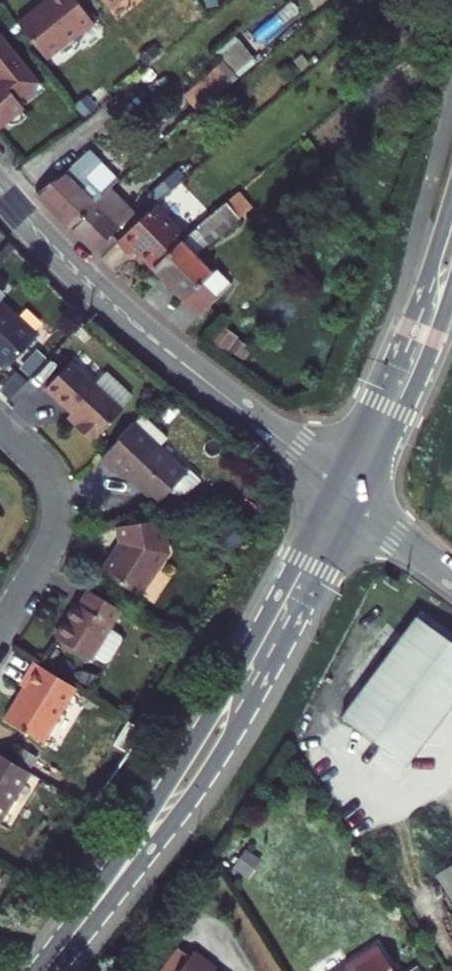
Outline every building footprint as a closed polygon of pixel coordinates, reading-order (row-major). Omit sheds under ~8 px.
[(104,19),(88,0),(53,0),(45,7),(44,5),(26,18),(48,46),(66,48),(67,41),(80,31),(84,36),(104,19)] [(50,82),(6,27),(0,32),(0,68),(7,77),(0,83),(0,122),(7,130),(35,108),(28,99),(50,82)] [(197,97),(207,108),(246,76),(236,64),(197,97)] [(99,150),(45,193),(54,201),(53,202),(78,226),(110,194),(96,180),(113,163),(99,150)] [(113,163),(96,180),(110,194),(115,189),(127,178),(113,163)] [(159,198),(186,174),(177,163),(149,187),(159,198)] [(139,212),(115,189),(110,194),(78,226),(101,249),(139,212)] [(234,199),(203,226),(215,241),(248,215),(234,199)] [(164,201),(125,238),(136,249),(141,245),(160,266),(189,238),(194,234),(164,201)] [(215,241),(203,226),(194,234),(189,238),(202,253),(215,241)] [(191,299),(220,271),(202,253),(189,238),(160,266),(191,299)] [(191,299),(205,314),(239,281),(225,267),(220,271),(191,299)] [(17,361),(44,331),(6,297),(13,290),(9,287),(12,283),(0,272),(0,345),(17,361)] [(13,365),(17,361),(0,345),(0,353),(13,365)] [(100,381),(76,359),(50,386),(76,410),(86,419),(81,424),(97,439),(127,407),(125,405),(135,394),(110,370),(100,381)] [(71,415),(81,424),(86,419),(76,410),(71,415)] [(178,455),(140,419),(108,454),(119,465),(120,464),(122,462),(138,476),(150,487),(152,484),(166,496),(189,470),(176,457),(178,455)] [(136,478),(138,476),(122,462),(120,464),(136,478)] [(10,515),(0,506),(0,527),(10,515)] [(169,551),(163,517),(117,525),(121,544),(121,549),(117,555),(114,554),(104,570),(143,594),(169,551)] [(125,605),(94,587),(84,602),(81,599),(61,632),(95,653),(96,653),(114,623),(125,605)] [(431,619),(353,716),(407,759),(451,703),(451,636),(431,619)] [(114,623),(96,653),(109,660),(114,659),(128,637),(126,631),(114,623)] [(48,742),(82,686),(40,661),(26,685),(30,687),(10,719),(48,742)] [(37,771),(0,748),(0,818),(6,822),(37,771)] [(178,970),(185,970),(198,955),(186,945),(170,965),(178,970)] [(386,945),(358,963),(357,968),(352,970),(402,970),(386,945)] [(222,968),(224,966),(202,949),(198,955),(185,970),(221,970),(222,968)]
